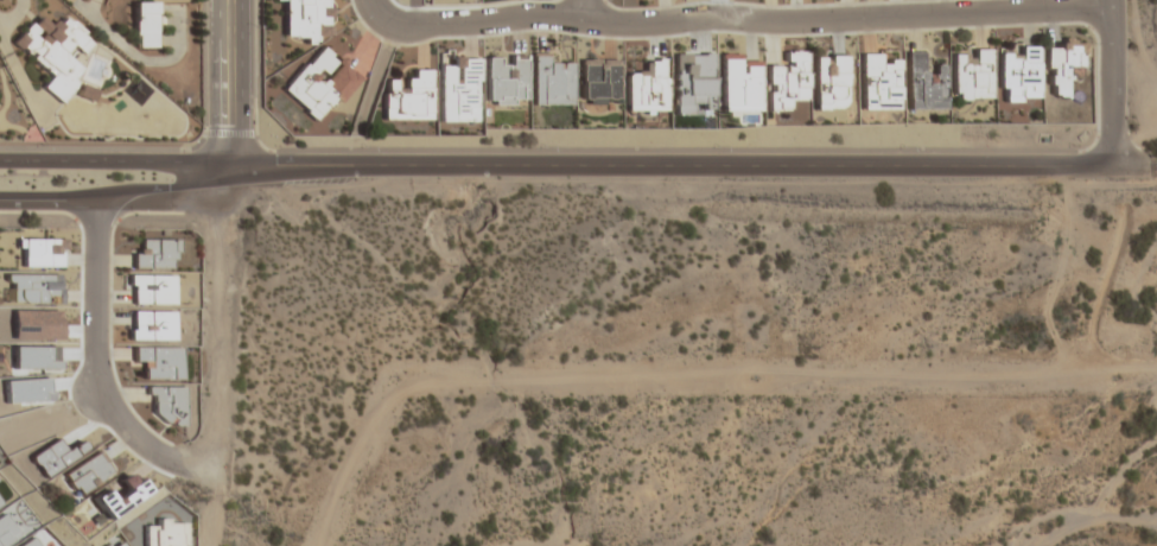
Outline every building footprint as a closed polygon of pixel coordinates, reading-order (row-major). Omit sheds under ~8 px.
[(325,40),(325,0),(273,0),(273,1),(284,1),(284,40),(325,40)] [(156,2),(133,2),(133,48),(156,48),(156,2)] [(13,43),(51,77),(41,87),(57,102),(84,72),(64,53),(71,45),(82,54),(93,42),(63,15),(52,27),(38,15),(13,43)] [(1082,68),(1082,41),(1058,41),(1058,49),(1046,49),(1046,97),(1067,97),(1067,68),(1082,68)] [(358,76),(321,45),(281,92),(319,124),(358,76)] [(1037,47),(1020,47),(1020,56),(999,56),(999,102),(1037,102),(1037,47)] [(952,100),(990,100),(990,49),(968,49),(968,51),(952,51),(952,100)] [(805,52),(781,52),(781,65),(765,65),(765,112),(790,112),(790,100),(805,100),(805,52)] [(943,110),(944,64),(926,64),(926,52),(905,52),(905,110),(943,110)] [(859,111),(897,111),(897,59),(884,59),(884,53),(859,53),(859,111)] [(571,105),(571,65),(546,65),(546,54),(532,54),(532,105),(571,105)] [(746,60),(746,54),(720,54),(720,112),(758,112),(758,60),(746,60)] [(526,56),(511,55),(511,66),(499,66),(499,56),(486,56),(486,105),(526,105),(526,56)] [(846,55),(813,55),(813,110),(846,110),(846,55)] [(479,57),(452,57),(452,68),(440,68),(440,122),(479,122),(479,57)] [(617,59),(581,59),(581,104),(617,104),(617,59)] [(664,112),(664,60),(642,60),(642,71),(626,71),(626,112),(664,112)] [(384,120),(432,120),(432,71),(407,71),(407,82),(384,82),(384,120)] [(23,267),(65,267),(65,240),(23,240),(23,267)] [(176,240),(143,240),(143,251),(132,251),(132,269),(176,269),(176,240)] [(173,275),(129,275),(129,305),(173,305),(173,275)] [(172,311),(129,311),(129,340),(172,340),(172,311)] [(181,347),(133,347),(133,363),(144,363),(144,379),(181,379),(181,347)] [(183,387),(148,387),(148,414),(158,414),(158,426),(183,426),(183,387)] [(110,472),(98,452),(62,476),(75,495),(110,472)] [(186,520),(157,520),(157,526),(146,526),(146,545),(186,545),(186,520)]
